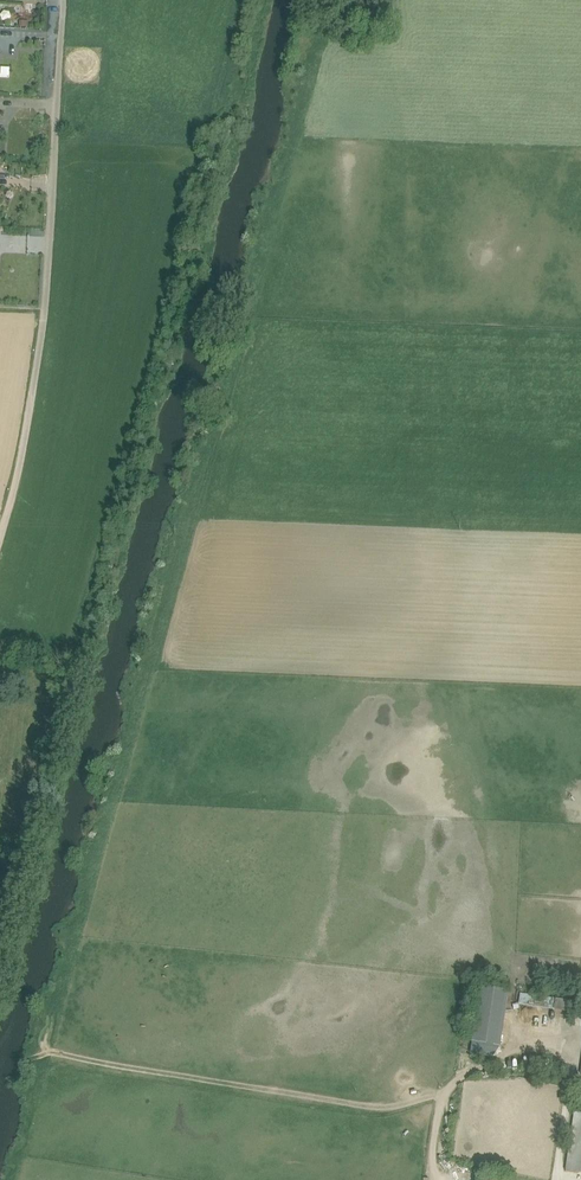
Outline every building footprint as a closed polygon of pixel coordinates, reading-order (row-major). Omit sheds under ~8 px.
[(508,992),(480,987),(471,1043),(500,1048),(508,992)] [(520,994),(520,1005),(543,1006),(544,995),(520,994)] [(556,1009),(565,1011),(568,1000),(559,998),(556,1009)] [(574,1112),(566,1171),(580,1173),(580,1113),(574,1112)]
